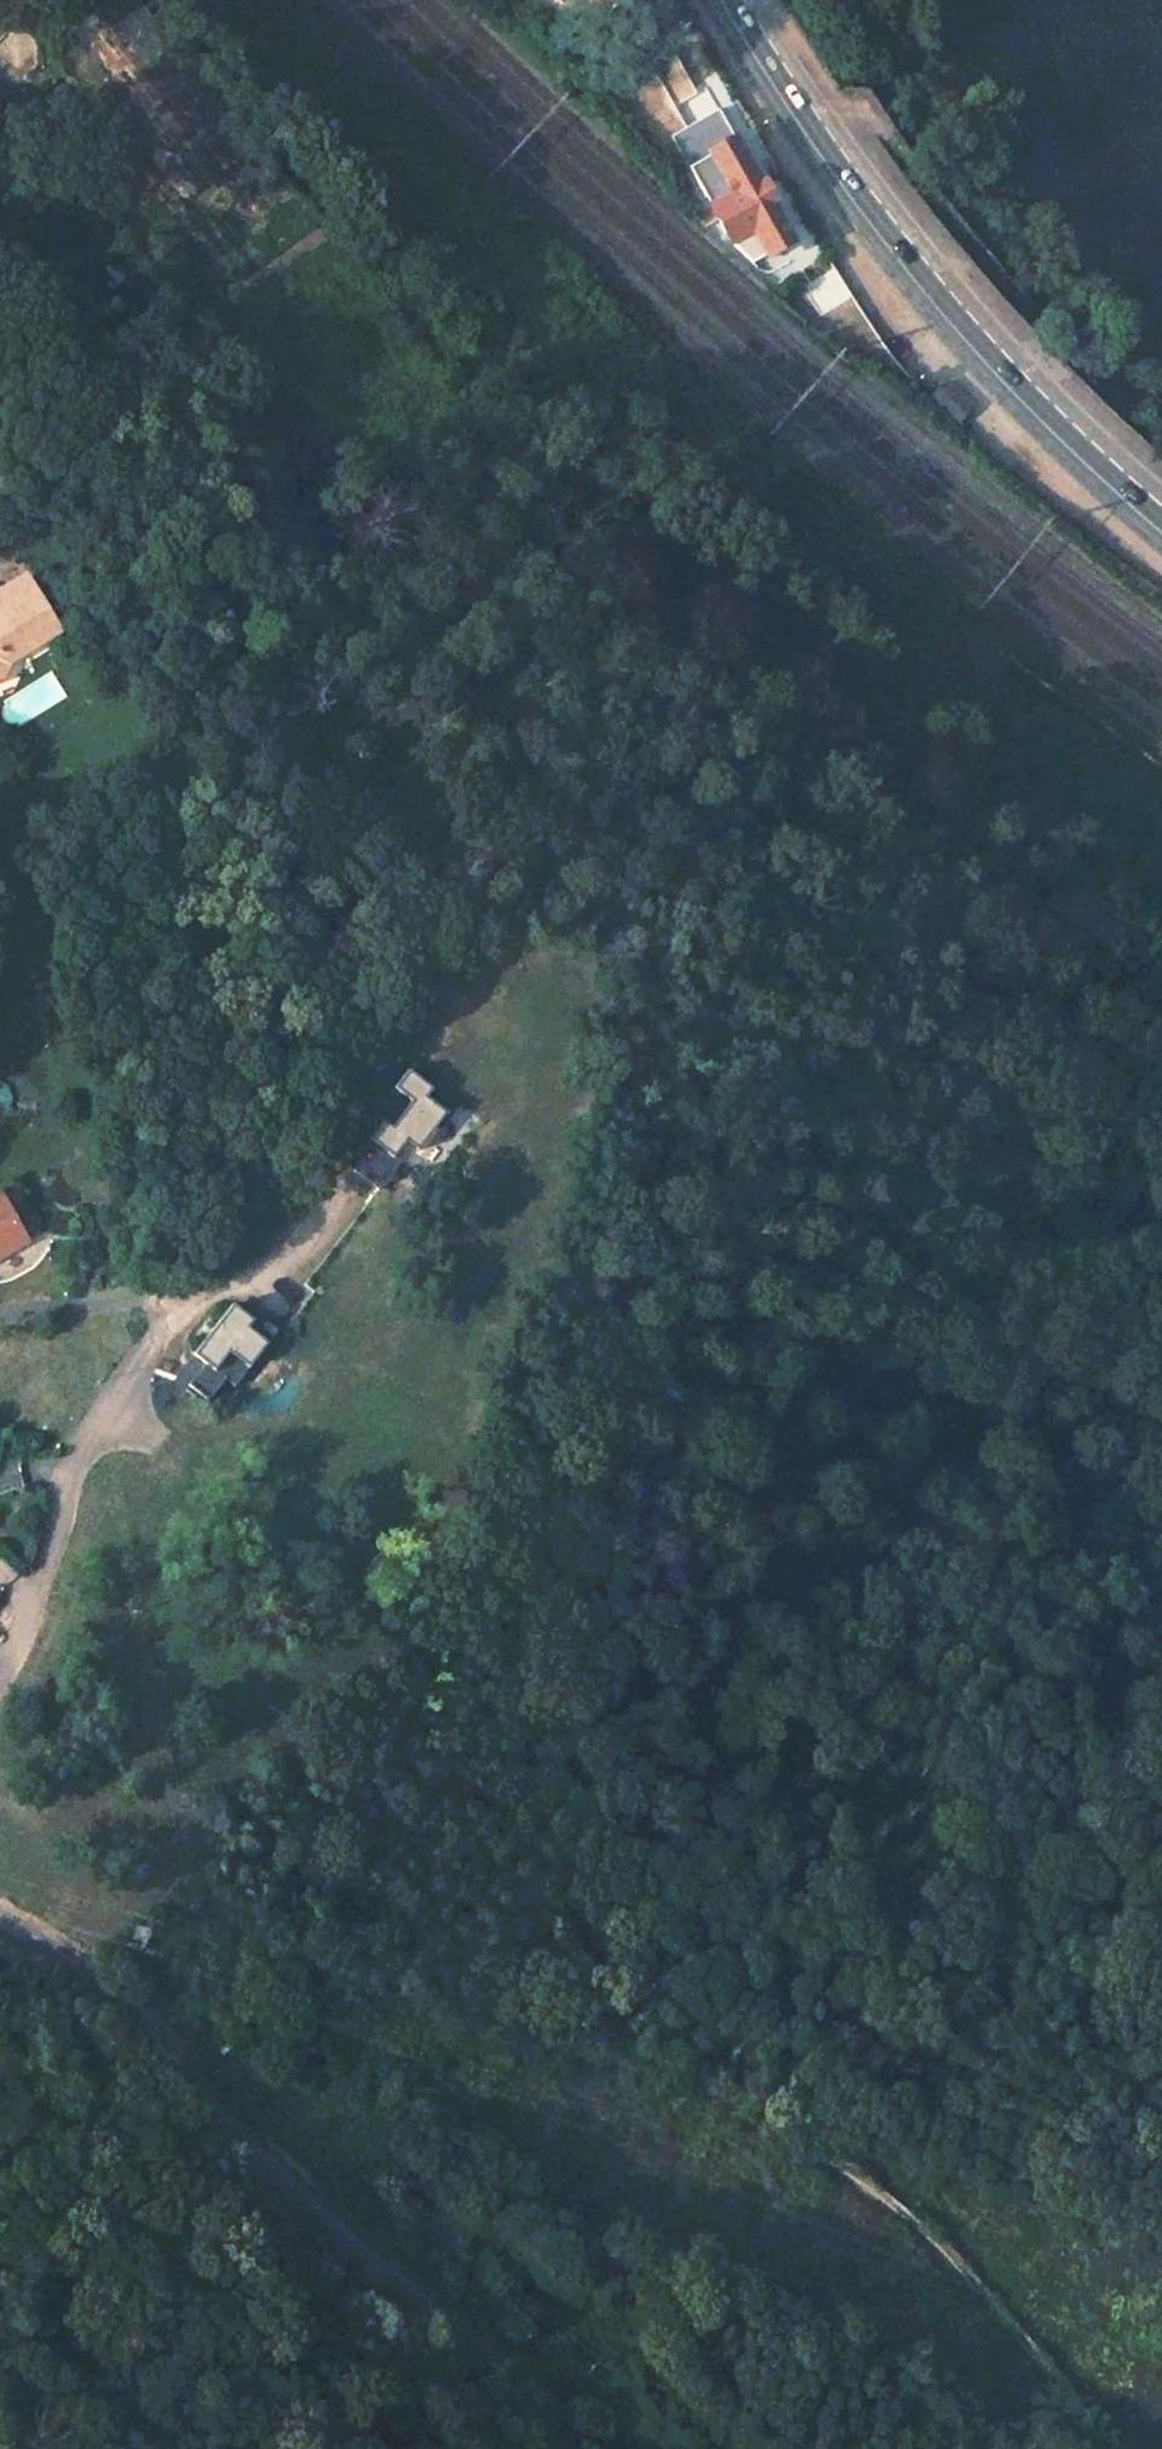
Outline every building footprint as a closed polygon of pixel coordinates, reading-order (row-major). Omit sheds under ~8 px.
[(793,239),(736,140),(704,158),(726,194),(709,204),(706,198),(696,204),(708,224),(724,215),(738,239),(748,234),(768,267),(773,264),(767,254),(793,239)] [(5,680),(7,667),(58,630),(18,575),(0,588),(0,684),(5,680)] [(380,1121),(354,1153),(361,1159),(353,1170),(379,1191),(401,1162),(394,1157),(406,1141),(417,1150),(446,1113),(426,1097),(432,1089),(408,1070),(372,1115),(380,1121)] [(27,1238),(0,1190),(0,1252),(27,1238)] [(232,1305),(193,1354),(205,1363),(188,1385),(208,1400),(225,1379),(235,1386),(281,1326),(259,1310),(252,1320),(232,1305)]
